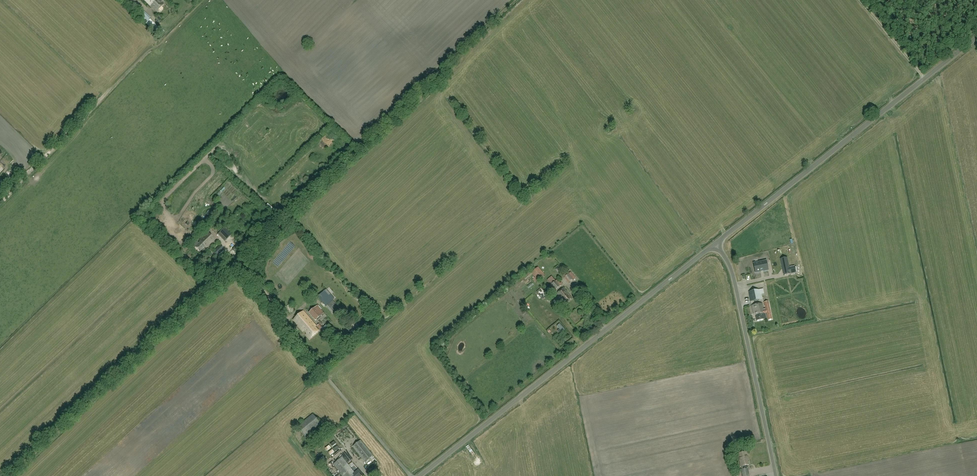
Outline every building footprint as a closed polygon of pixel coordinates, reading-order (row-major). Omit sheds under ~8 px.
[(150,5),(157,11),(164,4),(161,1),(162,0),(155,0),(150,5)] [(137,4),(133,9),(146,22),(150,18),(137,4)] [(229,233),(225,228),(220,232),(227,239),(231,235),(229,233)] [(200,242),(199,243),(197,242),(194,245),(195,246),(195,247),(200,252),(205,247),(206,248),(215,239),(208,232),(199,241),(200,242)] [(220,245),(213,252),(217,256),(224,249),(220,245)] [(754,263),(756,273),(768,270),(766,261),(754,263)] [(789,268),(788,263),(782,265),(784,275),(796,273),(795,267),(789,268)] [(545,275),(538,267),(532,273),(535,277),(533,279),(535,283),(545,275)] [(569,283),(574,279),(569,273),(565,277),(564,277),(569,283)] [(556,281),(553,277),(549,281),(552,284),(550,286),(550,287),(549,288),(552,292),(554,290),(554,291),(561,285),(557,280),(556,281)] [(799,286),(799,277),(788,278),(789,287),(799,286)] [(767,286),(769,293),(787,289),(785,281),(767,286)] [(562,300),(563,301),(565,304),(572,299),(564,288),(557,293),(559,295),(556,297),(560,302),(562,300)] [(749,292),(751,302),(762,299),(760,289),(749,292)] [(319,298),(323,302),(326,306),(334,315),(338,312),(341,309),(333,300),(334,299),(331,295),(329,296),(326,292),(319,298)] [(752,305),(754,313),(770,309),(769,301),(764,302),(766,308),(763,308),(762,303),(752,305)] [(292,305),(287,308),(291,314),(296,311),(292,305)] [(318,305),(309,313),(316,321),(325,314),(318,305)] [(770,309),(754,313),(754,315),(755,315),(757,321),(764,319),(766,318),(765,313),(767,313),(768,320),(772,319),(770,309)] [(293,320),(304,332),(310,339),(319,331),(315,327),(316,326),(303,311),(293,320)] [(355,337),(362,330),(355,322),(347,329),(355,337)] [(320,424),(313,414),(297,426),(305,436),(320,424)] [(501,438),(502,441),(501,441),(502,447),(507,446),(506,443),(510,442),(509,436),(501,438)] [(361,440),(353,447),(365,462),(373,455),(361,440)] [(742,469),(741,469),(742,475),(749,475),(747,465),(749,464),(746,452),(738,454),(741,466),(742,469)] [(338,461),(334,464),(343,475),(361,475),(362,474),(359,469),(355,473),(342,457),(338,461)] [(354,460),(350,463),(354,470),(358,467),(354,460)]
